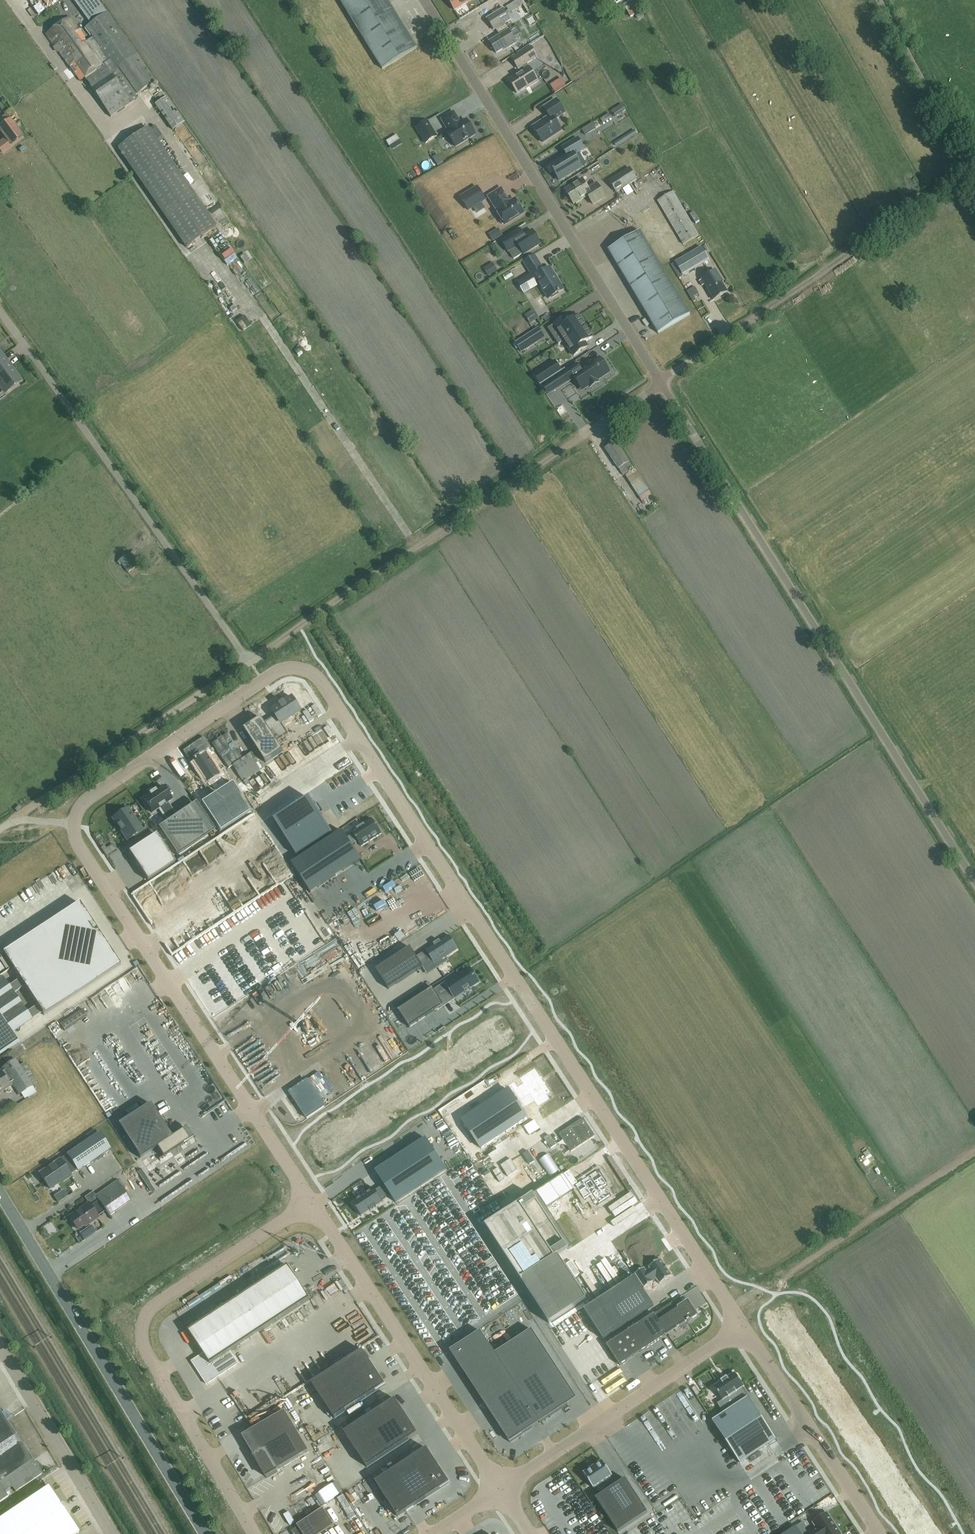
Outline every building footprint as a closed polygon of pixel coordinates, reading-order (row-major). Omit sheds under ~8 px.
[(107,13),(98,0),(74,0),(91,24),(107,13)] [(417,48),(387,0),(340,0),(382,69),(417,48)] [(455,11),(473,0),(448,0),(455,11)] [(505,24),(511,21),(507,14),(523,4),(521,0),(519,0),(487,20),(494,31),(496,29),(500,36),(490,42),(496,53),(506,47),(507,49),(516,43),(505,24)] [(644,16),(636,2),(636,1),(625,8),(630,18),(635,15),(638,20),(644,16)] [(69,18),(46,34),(54,44),(52,48),(56,53),(60,52),(79,81),(84,78),(111,117),(136,99),(134,96),(154,81),(107,13),(91,24),(85,27),(92,37),(86,42),(69,18)] [(538,81),(527,64),(537,58),(531,47),(512,59),(518,70),(522,67),(524,70),(508,80),(517,94),(529,86),(529,87),(538,81)] [(547,85),(552,93),(563,86),(558,78),(547,85)] [(172,130),(183,123),(184,122),(166,96),(165,97),(154,105),(172,130)] [(556,100),(544,108),(549,116),(533,127),(542,142),(561,130),(556,121),(566,115),(556,100)] [(460,123),(454,112),(442,119),(448,130),(447,131),(456,146),(475,134),(466,120),(460,123)] [(603,125),(612,119),(609,115),(600,120),(603,125)] [(2,155),(24,139),(10,119),(0,126),(0,131),(5,138),(0,142),(0,151),(2,155)] [(427,121),(416,128),(425,143),(437,136),(427,121)] [(186,247),(215,227),(216,227),(147,127),(117,148),(186,247)] [(399,139),(396,135),(386,141),(389,146),(399,139)] [(566,156),(550,166),(553,171),(552,172),(554,175),(555,175),(558,180),(581,166),(573,154),(583,148),(577,139),(561,148),(566,156)] [(616,192),(637,179),(630,168),(609,181),(616,192)] [(588,188),(582,179),(564,190),(574,204),(587,196),(593,205),(605,197),(596,183),(588,188)] [(486,199),(477,187),(461,198),(469,210),(486,199)] [(509,203),(501,189),(489,196),(497,210),(496,210),(500,216),(498,217),(502,223),(504,222),(505,224),(523,213),(515,199),(509,203)] [(683,244),(698,235),(673,192),(657,201),(683,244)] [(524,236),(520,229),(501,240),(508,252),(516,246),(519,247),(523,254),(540,244),(532,230),(524,236)] [(658,333),(690,315),(640,230),(608,249),(658,333)] [(237,234),(226,237),(229,246),(240,243),(237,234)] [(203,245),(206,250),(220,242),(216,237),(203,245)] [(222,247),(212,254),(217,262),(228,255),(222,247)] [(683,275),(709,260),(701,247),(675,262),(683,275)] [(544,271),(535,255),(524,262),(531,274),(533,278),(535,277),(540,284),(549,298),(563,290),(549,268),(544,271)] [(228,261),(223,263),(226,271),(231,269),(228,261)] [(484,275),(493,274),(491,262),(481,264),(484,275)] [(713,299),(727,291),(720,279),(720,278),(715,270),(701,279),(713,299)] [(531,274),(518,282),(525,294),(540,284),(535,277),(533,278),(531,274)] [(684,276),(678,280),(681,286),(687,283),(684,276)] [(694,287),(687,291),(693,302),(696,300),(694,297),(699,294),(694,287)] [(567,317),(554,325),(564,340),(586,326),(578,315),(570,321),(567,317)] [(586,326),(564,340),(564,341),(574,356),(588,347),(585,342),(593,337),(586,326)] [(532,333),(516,343),(522,352),(537,342),(544,337),(539,328),(532,333)] [(3,357),(0,359),(0,386),(5,393),(21,381),(3,357)] [(557,374),(541,384),(548,395),(549,395),(558,389),(574,378),(578,384),(582,390),(582,391),(583,390),(589,386),(590,388),(599,382),(598,381),(610,372),(604,363),(600,358),(600,357),(600,358),(598,359),(593,362),(593,361),(586,366),(587,366),(581,370),(580,370),(578,368),(580,367),(577,364),(566,372),(564,369),(557,374)] [(557,374),(551,364),(535,374),(534,375),(540,385),(541,384),(557,374)] [(292,378),(285,386),(288,389),(296,381),(292,378)] [(623,475),(633,468),(615,441),(605,448),(623,475)] [(646,487),(637,473),(627,480),(636,493),(646,487)] [(136,567),(143,561),(138,555),(133,549),(127,554),(119,560),(117,562),(119,564),(121,563),(128,572),(136,566),(136,567)] [(261,718),(243,731),(265,763),(283,752),(277,742),(289,735),(282,724),(301,711),(292,698),(285,703),(285,702),(279,705),(280,706),(272,711),(276,716),(264,723),(261,718)] [(207,754),(194,763),(206,782),(208,781),(216,793),(201,804),(219,832),(251,812),(232,783),(225,787),(217,775),(220,774),(207,754)] [(152,794),(145,799),(154,812),(160,808),(168,821),(158,828),(177,856),(208,835),(189,807),(176,815),(168,803),(174,799),(165,785),(158,790),(157,788),(151,793),(152,794)] [(309,800),(275,822),(297,856),(331,834),(309,800)] [(128,808),(112,818),(127,841),(135,835),(141,844),(129,852),(148,881),(175,863),(156,834),(153,836),(146,827),(142,829),(128,808)] [(358,854),(353,846),(358,842),(361,847),(381,834),(372,819),(352,832),(353,834),(347,838),(342,831),(291,864),(311,893),(353,866),(353,865),(361,860),(357,855),(358,854)] [(18,1042),(11,1033),(31,1019),(42,1013),(44,1015),(120,965),(78,903),(3,953),(20,979),(9,986),(2,976),(0,978),(0,1054),(18,1042)] [(410,948),(376,970),(389,989),(423,967),(420,963),(430,957),(435,964),(457,950),(448,936),(440,941),(439,940),(434,944),(434,945),(416,957),(410,948)] [(445,983),(434,990),(439,998),(450,991),(455,998),(478,983),(474,978),(475,977),(470,969),(446,984),(445,983)] [(432,988),(398,1011),(409,1028),(443,1005),(439,998),(434,990),(432,988)] [(15,1059),(2,1068),(2,1069),(0,1071),(0,1092),(1,1092),(9,1087),(7,1084),(11,1082),(19,1094),(32,1085),(37,1082),(24,1062),(19,1065),(15,1059)] [(514,1082),(506,1087),(509,1090),(517,1103),(530,1094),(538,1106),(550,1099),(547,1094),(551,1092),(545,1084),(546,1084),(541,1076),(540,1076),(535,1068),(520,1078),(525,1086),(520,1090),(514,1082)] [(509,1090),(462,1119),(481,1149),(527,1119),(517,1103),(509,1090)] [(150,1103),(118,1124),(140,1158),(157,1147),(163,1157),(189,1140),(182,1130),(172,1137),(150,1103)] [(77,1171),(110,1149),(99,1132),(67,1154),(66,1155),(59,1159),(39,1173),(50,1189),(64,1179),(65,1179),(71,1175),(70,1175),(77,1170),(77,1171)] [(426,1138),(375,1172),(384,1185),(390,1195),(396,1203),(447,1170),(426,1138)] [(178,1173),(183,1181),(189,1177),(188,1175),(190,1174),(186,1168),(178,1173)] [(570,1171),(486,1227),(550,1324),(587,1299),(558,1256),(573,1247),(550,1213),(580,1193),(585,1201),(590,1198),(595,1206),(598,1204),(599,1206),(611,1198),(605,1188),(608,1186),(598,1171),(579,1184),(570,1171)] [(109,1216),(131,1201),(117,1181),(95,1195),(99,1200),(90,1206),(88,1203),(68,1217),(78,1230),(89,1222),(90,1223),(98,1217),(97,1216),(106,1211),(109,1216)] [(374,1189),(352,1203),(361,1216),(383,1202),(382,1201),(390,1195),(384,1185),(375,1191),(374,1189)] [(29,1198),(21,1204),(25,1209),(33,1203),(29,1198)] [(32,1206),(25,1210),(29,1215),(36,1211),(32,1206)] [(51,1242),(60,1236),(55,1229),(46,1235),(51,1242)] [(644,1269),(635,1274),(637,1277),(635,1278),(640,1285),(641,1284),(644,1288),(656,1280),(659,1284),(672,1276),(661,1260),(648,1268),(649,1269),(646,1272),(644,1269)] [(189,1332),(203,1353),(190,1361),(191,1362),(192,1361),(198,1371),(197,1372),(198,1373),(199,1372),(205,1381),(204,1382),(205,1383),(206,1382),(207,1383),(208,1382),(207,1381),(216,1375),(217,1376),(218,1376),(217,1375),(226,1369),(227,1369),(228,1369),(227,1368),(236,1362),(237,1363),(238,1362),(231,1352),(310,1299),(288,1266),(189,1332)] [(635,1277),(584,1311),(603,1340),(654,1307),(635,1277)] [(672,1302),(652,1316),(666,1336),(687,1322),(688,1322),(690,1321),(690,1320),(697,1315),(688,1302),(680,1307),(676,1301),(673,1303),(672,1302)] [(666,1336),(652,1316),(607,1345),(620,1366),(666,1336)] [(531,1329),(495,1354),(540,1423),(568,1405),(566,1401),(575,1396),(531,1329)] [(480,1332),(450,1351),(462,1369),(465,1367),(503,1424),(499,1427),(510,1443),(532,1428),(530,1425),(538,1420),(540,1423),(495,1354),(480,1332)] [(363,1350),(312,1384),(334,1418),(385,1384),(363,1350)] [(712,1421),(740,1463),(776,1440),(775,1438),(769,1438),(769,1429),(763,1430),(763,1420),(754,1406),(755,1406),(743,1387),(744,1387),(735,1373),(727,1377),(721,1381),(714,1386),(723,1400),(717,1404),(723,1413),(712,1421)] [(395,1399),(344,1433),(367,1467),(418,1434),(395,1399)] [(285,1411),(242,1436),(266,1477),(309,1452),(285,1411)] [(0,1442),(0,1443),(11,1459),(29,1447),(17,1430),(0,1442)] [(2,1465),(11,1459),(0,1443),(0,1462),(2,1465)] [(29,1447),(11,1459),(22,1475),(40,1463),(29,1447)] [(427,1449),(375,1483),(398,1517),(449,1483),(427,1449)] [(11,1459),(2,1465),(13,1482),(22,1475),(11,1459)] [(591,1469),(583,1474),(593,1488),(603,1482),(610,1477),(612,1476),(602,1461),(595,1466),(591,1468),(590,1469),(591,1469)] [(0,1466),(0,1481),(4,1488),(13,1482),(2,1465),(0,1466)] [(608,1489),(595,1498),(618,1532),(648,1512),(625,1478),(615,1485),(610,1477),(603,1482),(608,1489)] [(78,1532),(63,1509),(64,1505),(60,1505),(48,1487),(0,1519),(0,1533),(75,1533),(78,1532)] [(292,1531),(294,1533),(322,1533),(334,1525),(323,1508),(297,1525),(298,1527),(292,1531)] [(827,1514),(813,1522),(818,1529),(810,1533),(840,1533),(827,1514)]
